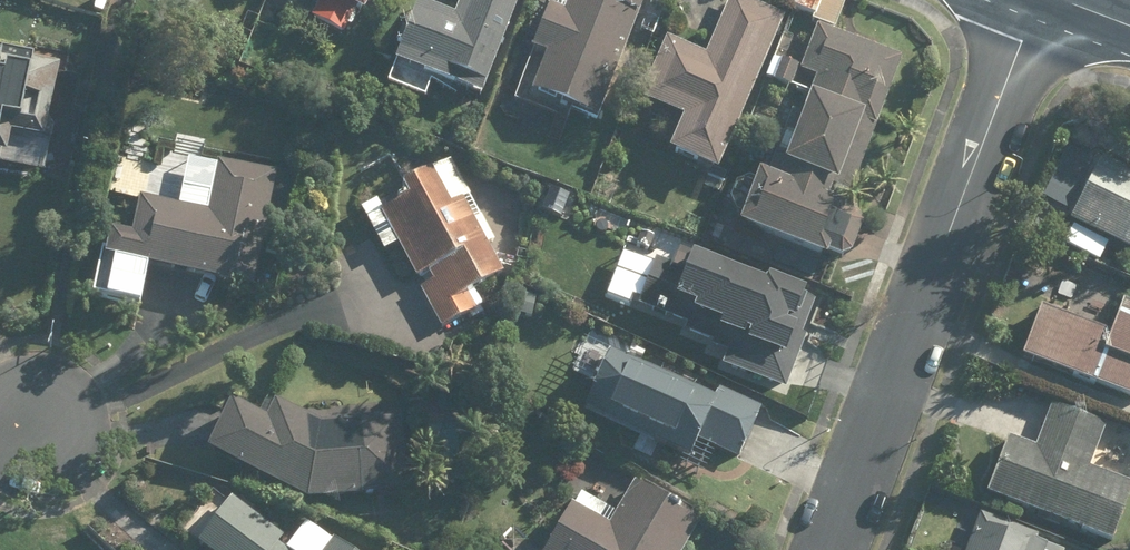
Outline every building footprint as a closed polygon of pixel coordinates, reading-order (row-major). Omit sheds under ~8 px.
[(308,21),(341,39),(353,16),(359,19),(369,0),(319,0),(308,21)] [(391,66),(480,100),(518,0),(460,0),(453,20),(414,5),(391,66)] [(642,0),(549,0),(528,54),(540,59),(525,98),(594,125),(642,0)] [(784,19),(742,0),(730,0),(704,58),(664,40),(635,105),(678,124),(664,157),(713,179),(784,19)] [(897,63),(812,29),(796,69),(775,60),(767,79),(788,88),(802,94),(857,116),(873,122),(897,63)] [(41,176),(51,129),(45,127),(57,66),(31,61),(32,59),(0,52),(0,167),(41,176)] [(772,167),(827,190),(857,116),(802,94),(772,167)] [(1079,145),(1043,215),(1070,229),(1061,246),(1103,267),(1112,250),(1129,259),(1129,171),(1079,145)] [(276,175),(217,162),(206,216),(156,205),(141,273),(250,297),(276,175)] [(400,247),(442,332),(487,310),(477,290),(501,278),(444,164),(355,208),(380,257),(400,247)] [(752,177),(731,230),(821,266),(823,260),(840,267),(860,217),(822,202),(827,190),(772,167),(766,183),(752,177)] [(621,247),(605,285),(693,321),(691,326),(728,342),(722,358),(785,384),(825,288),(769,265),(766,272),(682,238),(672,262),(653,254),(652,260),(621,247)] [(1040,305),(1019,355),(1129,402),(1129,309),(1118,304),(1106,333),(1040,305)] [(712,400),(606,355),(581,415),(687,459),(712,400)] [(763,407),(720,389),(696,445),(740,463),(763,407)] [(217,419),(201,455),(306,502),(408,493),(400,410),(311,419),(274,402),(264,423),(217,419)] [(985,497),(1108,546),(1129,491),(1129,488),(1088,472),(1104,431),(1050,410),(1033,453),(1007,443),(985,497)] [(547,549),(686,549),(702,520),(634,482),(606,533),(567,512),(547,549)] [(225,500),(192,545),(199,549),(277,549),(271,546),(277,537),(225,500)] [(1044,545),(979,523),(970,549),(1042,549),(1044,545)]
